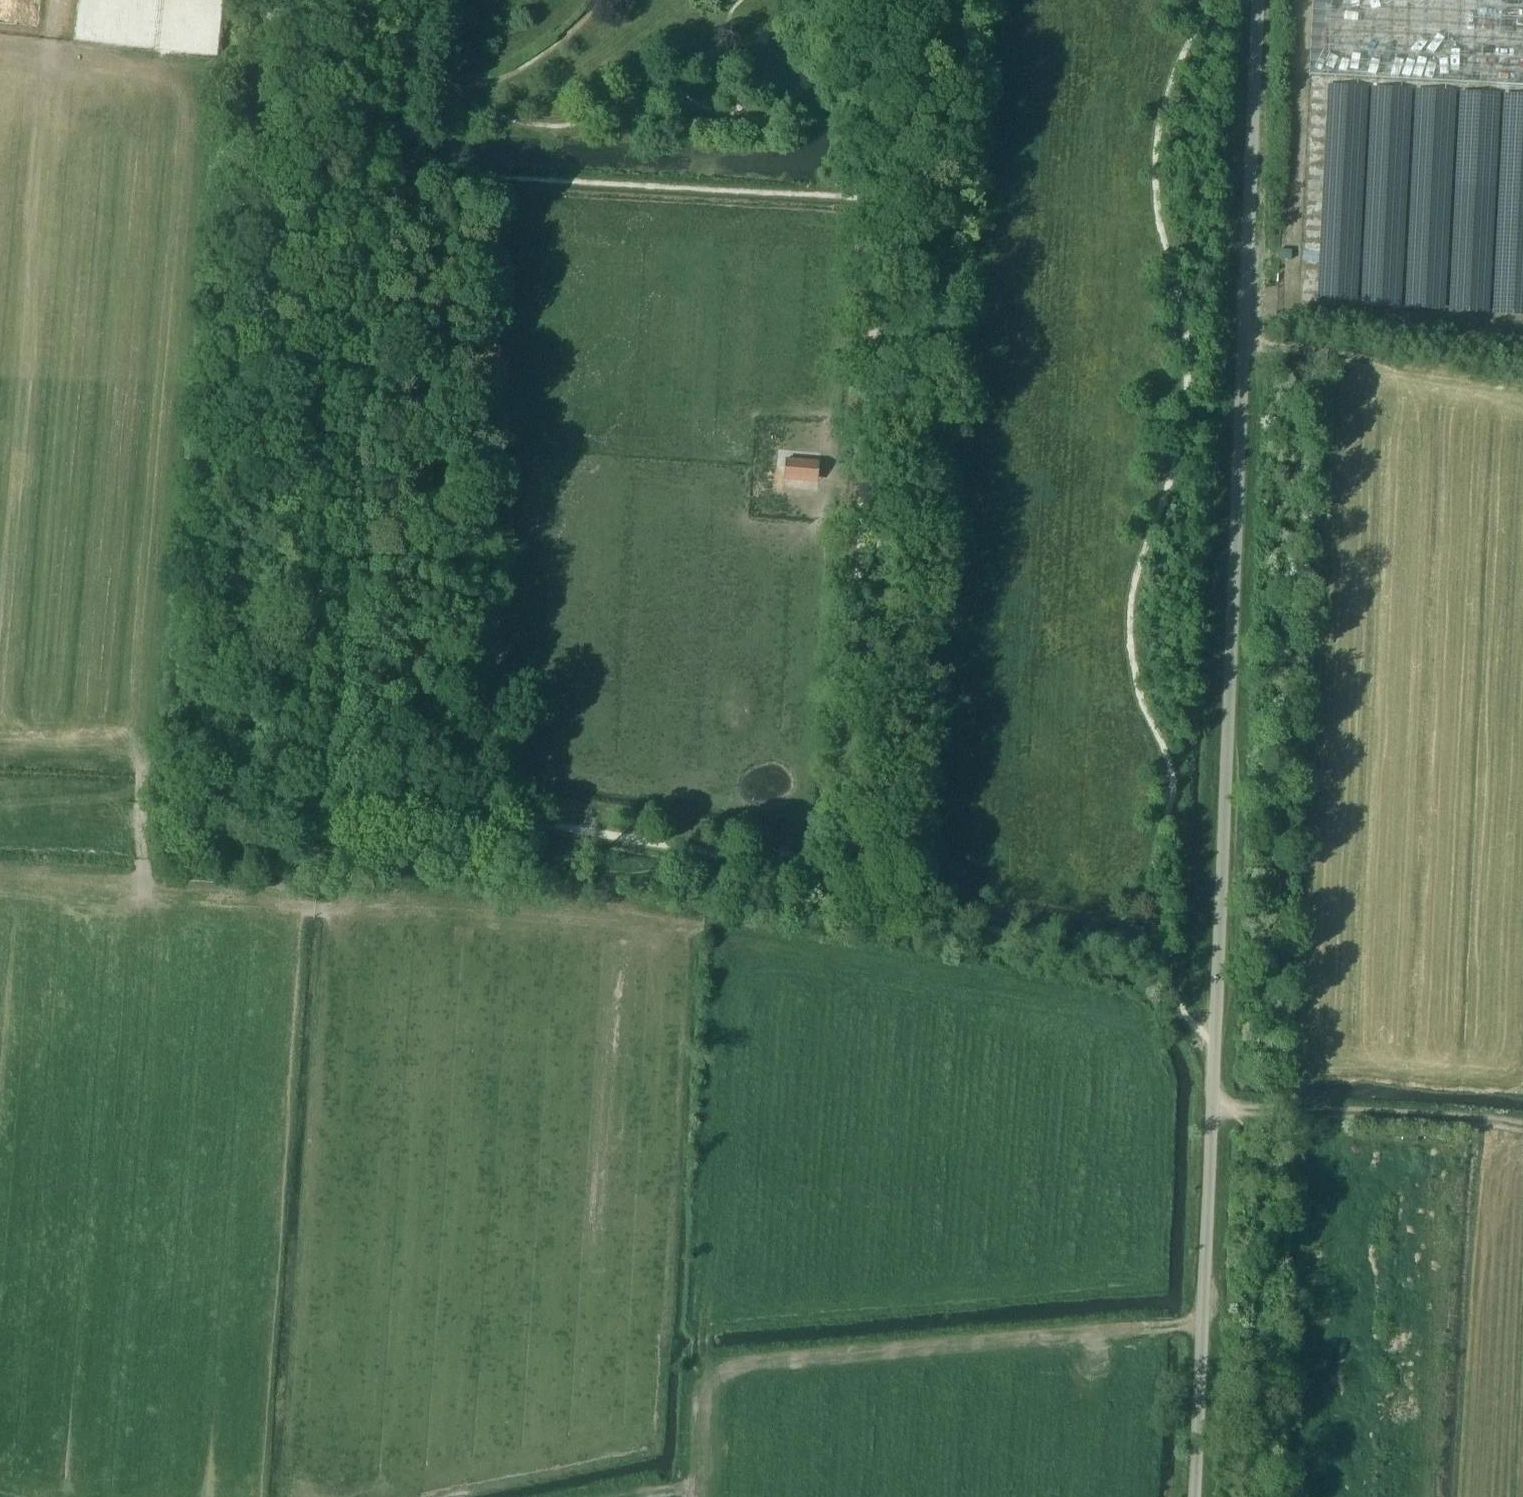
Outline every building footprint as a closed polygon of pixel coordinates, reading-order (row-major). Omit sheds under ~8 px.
[(1309,75),(1522,85),(1522,0),(1313,0),(1309,75)] [(784,459),(783,480),(817,483),(819,461),(784,459)]
